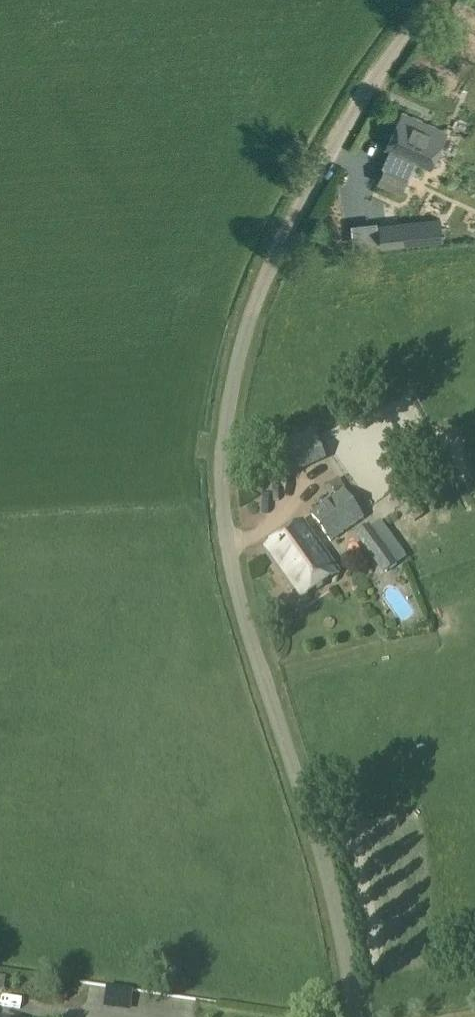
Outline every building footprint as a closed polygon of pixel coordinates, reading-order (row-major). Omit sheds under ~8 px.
[(409,157),(419,161),(431,167),(447,131),(403,110),(387,147),(409,157)] [(383,183),(403,192),(410,176),(402,173),(390,167),(383,183)] [(438,219),(379,225),(381,245),(440,239),(438,219)] [(294,473),(332,457),(318,427),(281,444),(294,473)] [(311,515),(331,543),(363,519),(343,492),(311,515)] [(415,523),(423,517),(416,507),(408,513),(415,523)] [(264,551),(300,602),(340,573),(303,523),(264,551)] [(360,537),(387,574),(398,566),(371,529),(360,537)]
